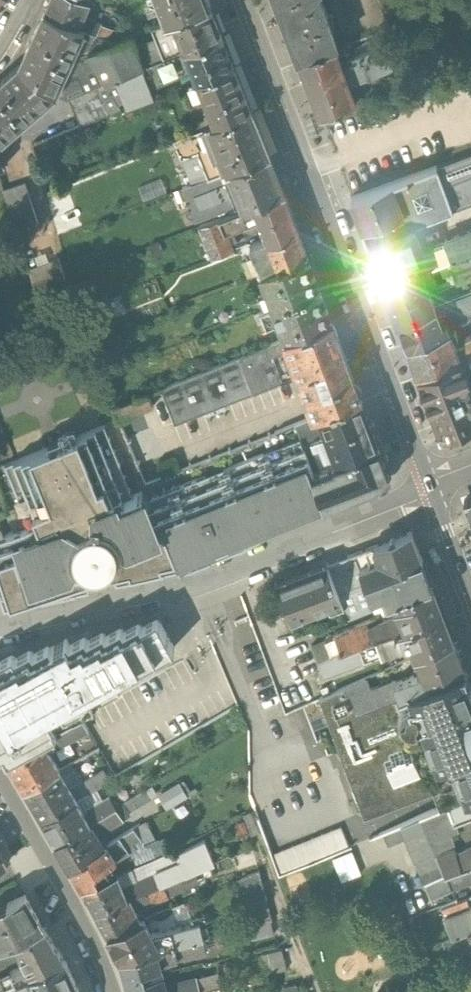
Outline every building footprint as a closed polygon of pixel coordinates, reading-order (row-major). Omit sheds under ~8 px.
[(44,11),(79,25),(91,0),(50,0),(44,11)] [(159,1),(147,5),(151,16),(163,12),(166,22),(175,18),(211,4),(210,0),(159,0),(159,1)] [(278,2),(299,58),(335,45),(337,44),(326,16),(327,15),(323,5),(322,5),(320,0),(282,0),(278,2)] [(390,29),(414,20),(407,0),(379,0),(390,29)] [(211,4),(175,18),(186,49),(223,34),(211,4)] [(44,11),(20,65),(0,82),(0,142),(57,95),(86,28),(79,25),(44,11)] [(166,22),(152,27),(156,38),(164,58),(186,49),(175,18),(166,22)] [(234,64),(223,34),(186,49),(195,72),(197,79),(234,64)] [(131,35),(89,51),(105,81),(115,77),(142,66),(135,47),(131,35)] [(154,61),(164,58),(156,38),(147,42),(154,61)] [(147,42),(135,47),(142,66),(154,61),(147,42)] [(335,45),(299,58),(320,112),(356,99),(347,77),(367,69),(361,53),(341,60),(335,45)] [(382,45),(361,53),(367,69),(368,72),(393,63),(391,57),(387,59),(382,45)] [(150,90),(181,78),(195,72),(186,49),(164,58),(154,61),(142,66),(150,90)] [(234,64),(197,79),(204,97),(215,124),(252,110),(234,64)] [(142,66),(115,77),(126,103),(127,107),(152,97),(150,90),(142,66)] [(190,102),(204,97),(197,79),(195,72),(181,78),(190,102)] [(115,77),(105,81),(118,106),(126,103),(115,77)] [(252,110),(211,126),(228,171),(269,156),(252,110)] [(82,124),(57,134),(61,145),(87,135),(82,124)] [(211,126),(174,140),(182,158),(198,151),(209,178),(228,171),(211,126)] [(352,198),(367,241),(368,241),(411,225),(470,203),(470,154),(437,167),(352,198)] [(269,156),(228,171),(240,203),(229,207),(230,208),(232,213),(254,205),(284,193),(269,156)] [(209,178),(182,188),(196,221),(230,208),(229,207),(240,203),(228,171),(209,178)] [(25,182),(3,189),(16,230),(38,223),(25,182)] [(284,193),(254,205),(258,218),(263,233),(265,237),(267,242),(298,231),(284,193)] [(232,213),(219,218),(224,231),(258,218),(254,205),(232,213)] [(219,218),(199,226),(212,257),(232,249),(224,231),(219,218)] [(419,249),(411,225),(368,241),(373,254),(372,254),(383,284),(384,284),(448,260),(451,259),(445,245),(443,239),(419,249)] [(298,231),(267,242),(270,251),(277,269),(308,257),(298,231)] [(178,234),(149,245),(153,256),(182,245),(178,234)] [(445,245),(451,259),(470,251),(470,235),(445,245)] [(267,242),(262,243),(265,253),(270,251),(267,242)] [(448,260),(453,275),(455,280),(470,274),(470,251),(451,259),(448,260)] [(277,269),(260,275),(267,295),(272,307),(320,289),(308,257),(277,269)] [(58,258),(28,268),(35,289),(65,280),(58,258)] [(448,260),(384,284),(397,321),(434,306),(424,279),(434,282),(453,275),(448,260)] [(320,289),(272,307),(276,319),(284,341),(333,322),(320,289)] [(397,321),(407,347),(449,331),(446,322),(470,312),(470,292),(434,306),(397,321)] [(267,295),(262,297),(267,309),(272,307),(267,295)] [(272,307),(267,309),(271,321),(276,319),(272,307)] [(333,322),(284,341),(298,376),(313,415),(319,413),(361,397),(333,322)] [(407,347),(417,373),(469,353),(469,354),(470,353),(470,336),(465,339),(463,346),(456,349),(451,335),(456,333),(454,329),(449,331),(407,347)] [(284,341),(164,389),(178,424),(298,376),(284,341)] [(469,354),(469,353),(417,373),(437,425),(450,431),(470,423),(470,359),(469,354)] [(147,394),(113,407),(118,420),(152,407),(147,394)] [(361,397),(319,413),(313,415),(295,423),(301,438),(314,471),(380,446),(361,397)] [(205,477),(204,475),(145,499),(142,491),(131,495),(104,425),(5,464),(29,524),(0,535),(0,592),(4,603),(87,584),(94,568),(99,568),(103,566),(106,565),(118,577),(179,563),(180,568),(241,543),(265,531),(273,525),(324,505),(312,472),(314,471),(301,438),(205,477)] [(314,471),(312,472),(324,505),(383,484),(387,481),(389,479),(390,476),(390,473),(389,471),(380,446),(314,471)] [(411,531),(347,555),(358,584),(365,582),(422,559),(411,531)] [(347,555),(328,562),(339,592),(358,584),(347,555)] [(422,559),(365,582),(376,607),(395,599),(432,585),(422,559)] [(328,562),(275,583),(289,621),(303,616),(303,617),(315,612),(314,611),(342,600),(339,592),(328,562)] [(432,585),(395,599),(401,616),(405,628),(407,627),(443,613),(432,585)] [(443,613),(407,627),(405,628),(357,645),(364,662),(411,644),(416,656),(453,639),(443,613)] [(379,615),(334,633),(335,635),(342,652),(349,648),(357,645),(405,628),(401,616),(391,616),(381,620),(379,615)] [(16,662),(14,657),(0,665),(0,746),(8,760),(88,716),(78,700),(174,648),(158,622),(143,630),(141,626),(124,635),(121,631),(106,640),(104,636),(89,645),(87,640),(71,649),(68,645),(52,653),(50,649),(34,658),(32,653),(16,662)] [(335,635),(310,646),(312,651),(318,663),(342,652),(335,635)] [(453,639),(416,656),(420,667),(413,670),(414,674),(395,682),(394,682),(399,696),(465,671),(453,639)] [(238,707),(209,644),(190,656),(94,712),(103,728),(91,735),(115,779),(238,707)] [(312,651),(295,660),(301,671),(318,663),(312,651)] [(465,671),(399,696),(354,713),(346,686),(320,698),(353,784),(355,801),(358,800),(367,816),(432,791),(440,810),(447,807),(470,798),(470,688),(465,671)] [(394,679),(369,690),(364,678),(346,686),(354,713),(399,696),(394,682),(395,682),(394,679)] [(8,760),(7,760),(24,790),(58,771),(46,750),(50,747),(55,749),(98,726),(91,714),(88,716),(8,760)] [(70,790),(58,771),(24,790),(42,820),(76,800),(70,790)] [(93,778),(70,790),(76,800),(98,787),(93,778)] [(126,791),(111,800),(115,807),(122,803),(130,798),(126,791)] [(144,791),(130,798),(136,808),(149,800),(144,791)] [(76,800),(42,820),(55,842),(115,807),(111,800),(109,797),(90,808),(84,815),(76,800)] [(130,817),(122,803),(115,807),(123,820),(130,817)] [(115,807),(55,842),(69,867),(102,847),(95,833),(101,833),(123,820),(115,807)] [(440,810),(419,818),(432,847),(451,839),(450,834),(457,831),(447,807),(440,810)] [(140,825),(120,837),(125,846),(135,841),(136,843),(145,838),(143,834),(145,833),(140,825)] [(342,825),(271,854),(279,876),(351,846),(342,825)] [(387,844),(400,837),(394,825),(381,832),(387,844)] [(120,837),(106,845),(115,860),(129,853),(125,846),(120,837)] [(180,861),(152,873),(158,886),(187,874),(214,862),(205,841),(177,853),(180,861)] [(102,847),(69,867),(82,889),(111,878),(104,866),(115,860),(106,845),(102,847)] [(457,852),(455,847),(435,854),(445,875),(470,865),(470,847),(457,852)] [(149,848),(131,857),(137,868),(156,860),(149,848)] [(351,848),(330,857),(339,881),(361,872),(351,848)] [(445,875),(451,890),(470,882),(470,865),(445,875)] [(260,871),(237,880),(243,904),(266,898),(260,871)] [(152,873),(126,884),(121,888),(125,899),(158,886),(152,873)] [(187,874),(160,885),(166,896),(192,884),(187,874)] [(111,878),(82,889),(95,912),(125,899),(121,888),(116,876),(111,878)] [(125,899),(95,912),(108,934),(142,919),(136,908),(143,907),(166,896),(160,885),(158,886),(125,899)] [(25,894),(0,906),(0,947),(44,927),(25,894)] [(456,899),(440,905),(444,917),(470,908),(467,898),(457,902),(456,899)] [(444,917),(452,937),(460,935),(470,931),(470,908),(444,917)] [(142,919),(108,934),(121,957),(157,949),(153,934),(147,918),(142,919)] [(189,925),(153,934),(157,949),(187,942),(193,940),(189,925)] [(13,958),(18,952),(25,965),(0,978),(0,979),(5,989),(30,978),(66,962),(44,927),(0,947),(0,964),(13,958)] [(460,935),(468,950),(470,949),(470,931),(460,935)] [(193,940),(187,942),(190,956),(206,952),(203,938),(193,940)] [(155,949),(121,957),(128,982),(163,974),(161,969),(159,961),(164,962),(190,956),(187,942),(157,949),(155,949)] [(259,951),(262,971),(284,968),(281,948),(259,951)] [(30,978),(36,990),(35,990),(36,991),(74,991),(78,990),(66,962),(30,978)] [(213,973),(197,977),(200,991),(213,988),(216,988),(213,973)] [(128,982),(130,991),(198,991),(200,991),(197,977),(169,984),(167,988),(164,979),(163,974),(128,982)] [(442,991),(470,991),(470,977),(442,991)] [(6,991),(32,991),(35,990),(36,990),(30,978),(5,989),(6,991)]
